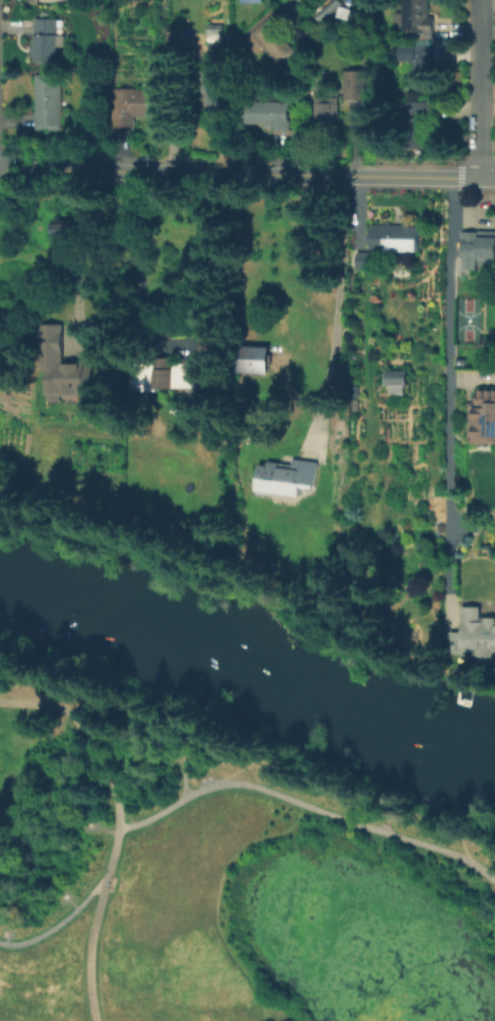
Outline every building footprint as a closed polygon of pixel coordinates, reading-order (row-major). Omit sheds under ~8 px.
[(408,32),(408,0),(430,0),(430,20),(436,20),(436,32),(408,32)] [(259,55),(247,42),(283,11),(295,25),(283,35),(301,56),(284,71),(265,49),(259,55)] [(36,64),(36,21),(61,21),(61,64),(36,64)] [(210,36),(210,25),(226,25),(226,37),(210,36)] [(440,46),(440,68),(433,68),(433,91),(413,91),(413,65),(402,65),(402,46),(440,46)] [(206,72),(226,73),(226,107),(206,106),(206,72)] [(34,132),(35,73),(63,74),(62,132),(34,132)] [(346,100),(346,73),(367,73),(367,100),(346,100)] [(137,134),(117,134),(117,91),(159,91),(159,116),(137,116),(137,134)] [(275,132),(275,127),(245,127),(245,103),(292,103),(292,132),(275,132)] [(426,150),(405,150),(405,104),(438,104),(438,122),(426,122),(426,150)] [(320,137),(320,106),(341,106),(341,137),(320,137)] [(74,237),(73,222),(50,223),(50,238),(74,237)] [(374,254),(374,226),(421,226),(421,254),(374,254)] [(465,237),(494,237),(494,268),(478,268),(478,261),(465,261),(465,237)] [(361,271),(361,258),(375,258),(375,271),(361,271)] [(96,367),(95,403),(49,403),(49,370),(41,370),(41,324),(65,325),(65,361),(88,361),(88,367),(96,367)] [(245,375),(245,349),(272,349),(272,375),(245,375)] [(134,389),(134,360),(190,360),(190,389),(134,389)] [(388,386),(388,373),(409,373),(409,386),(388,386)] [(481,392),(494,392),(494,442),(481,442),(481,441),(471,441),(471,408),(481,408),(481,392)] [(263,462),(299,465),(299,461),(323,463),(320,493),(304,491),(304,499),(260,495),(263,462)] [(484,619),(494,619),(494,668),(494,660),(454,660),(454,631),(463,631),(463,608),(484,608),(484,619)]
